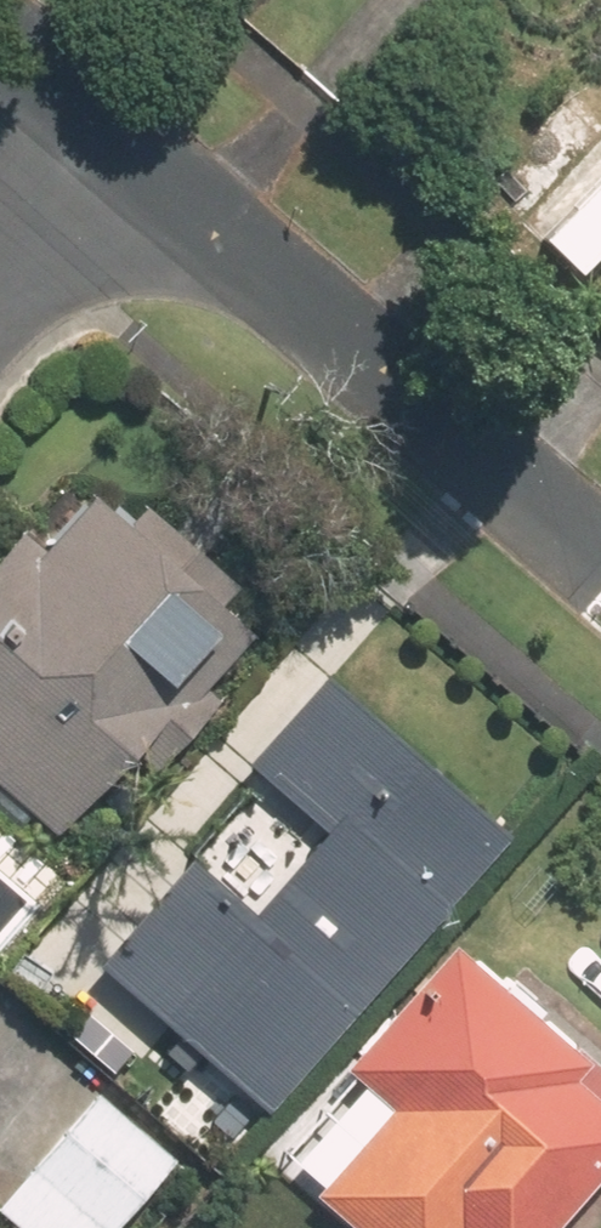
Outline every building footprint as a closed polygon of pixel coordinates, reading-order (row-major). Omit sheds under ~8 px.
[(564,74),(459,187),(579,296),(600,272),(600,107),(564,74)] [(11,527),(0,541),(0,792),(59,839),(137,741),(165,763),(212,704),(199,694),(248,633),(212,605),(237,575),(142,499),(117,530),(76,498),(36,548),(11,527)] [(502,842),(320,682),(244,767),(323,837),(250,920),(183,861),(91,965),(260,1114),(502,842)] [(446,951),(339,1071),(388,1113),(314,1197),(350,1227),(549,1227),(600,1169),(600,1114),(566,1084),(580,1068),(446,951)] [(94,1095),(0,1205),(0,1216),(15,1227),(118,1227),(173,1163),(94,1095)]
